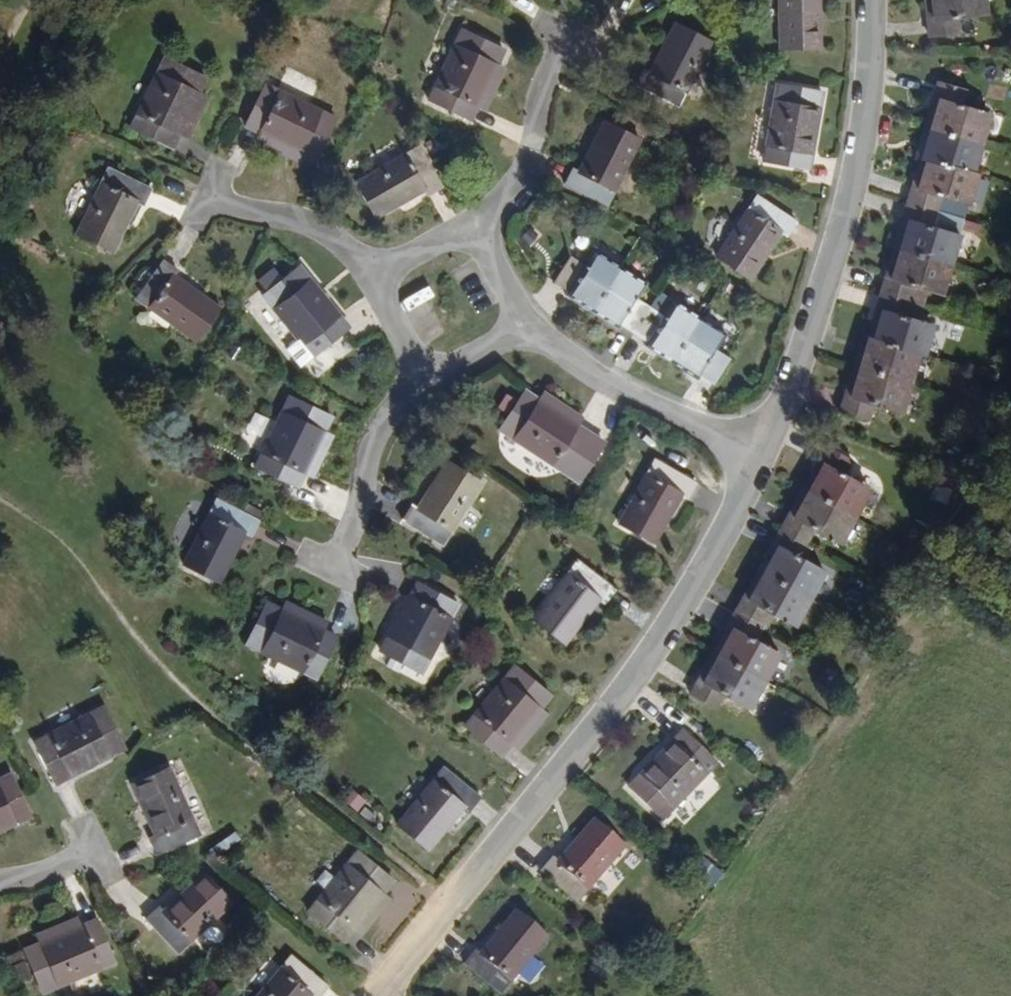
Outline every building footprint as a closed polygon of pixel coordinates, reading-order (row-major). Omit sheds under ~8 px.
[(785,50),(826,50),(826,0),(785,0),(785,50)] [(989,0),(933,0),(936,25),(931,26),(933,43),(964,40),(963,24),(991,21),(989,0)] [(517,57),(525,40),(484,22),(450,94),(490,114),(497,100),(498,100),(518,57),(517,57)] [(703,106),(737,39),(701,22),(677,71),(666,66),(658,84),(703,106)] [(224,85),(231,71),(186,50),(152,121),(196,142),(203,128),(205,129),(225,86),(224,85)] [(339,153),(359,110),(289,79),(271,123),(283,128),(325,147),(339,153)] [(824,108),(826,91),(781,85),(768,162),(814,170),(816,153),(822,153),(829,108),(824,108)] [(963,106),(955,132),(1006,149),(1010,132),(1010,120),(988,112),(993,96),(964,87),(958,104),(963,106)] [(632,203),(664,137),(629,120),(606,170),(596,166),(588,182),(632,203)] [(322,154),(325,147),(283,128),(281,136),(322,154)] [(955,132),(945,161),(950,163),(996,178),(1006,149),(955,132)] [(450,192),(469,180),(442,137),(378,176),(398,212),(445,183),(450,192)] [(166,201),(174,184),(130,162),(96,231),(133,248),(158,198),(166,201)] [(1000,180),(996,178),(950,163),(940,194),(935,192),(931,205),(961,216),(965,202),(990,210),(1000,180)] [(795,247),(805,231),(763,204),(721,267),(757,289),(787,243),(795,247)] [(925,223),(929,225),(921,253),(971,270),(981,240),(955,232),(961,216),(931,205),(925,223)] [(985,223),(963,215),(959,226),(981,234),(985,223)] [(191,271),(197,262),(179,251),(153,294),(217,335),(239,301),(191,271)] [(610,317),(624,296),(640,269),(614,252),(601,272),(585,262),(572,286),(587,296),(585,301),(605,313),(610,317)] [(961,301),(971,270),(921,253),(911,284),(905,283),(901,298),(931,308),(936,293),(961,301)] [(336,279),(332,282),(318,266),(284,296),(332,356),(366,326),(359,316),(362,312),(336,279)] [(652,304),(664,283),(640,269),(624,296),(610,317),(633,332),(637,328),(655,339),(669,315),(652,304)] [(896,312),(902,314),(892,345),(939,360),(943,361),(952,329),(927,322),(931,308),(901,298),(896,312)] [(696,304),(683,324),(669,315),(655,339),(668,348),(666,352),(692,369),(708,343),(722,321),(696,304)] [(738,358),(749,338),(722,321),(708,343),(692,369),(719,386),(722,382),(735,390),(749,365),(738,358)] [(929,390),(939,360),(892,345),(888,344),(878,374),(929,390)] [(893,410),(919,419),(929,390),(878,374),(869,401),(863,400),(859,417),(887,427),(893,410)] [(342,429),(350,413),(307,395),(274,465),(316,485),(323,470),(342,429)] [(609,437),(568,410),(552,399),(529,434),(597,481),(621,445),(609,437)] [(609,437),(613,429),(574,402),(568,410),(609,437)] [(857,548),(873,520),(888,493),(866,479),(873,466),(847,452),(839,465),(844,469),(829,494),(812,523),(807,521),(800,533),(826,549),(834,536),(857,548)] [(460,544),(500,483),(465,461),(435,507),(427,503),(418,517),(460,544)] [(712,505),(722,488),(678,462),(639,524),(674,545),(703,500),(712,505)] [(277,532),(284,516),(241,494),(207,559),(244,578),(270,529),(277,532)] [(795,553),(780,578),(765,604),(760,602),(752,617),(778,632),(786,618),(808,631),(824,604),(839,578),(817,564),(826,549),(800,533),(791,550),(795,553)] [(629,604),(641,589),(598,559),(555,618),(587,641),(620,598),(629,604)] [(437,674),(476,603),(439,584),(431,597),(426,595),(403,638),(407,641),(401,655),(437,674)] [(344,634),(303,611),(287,603),(266,642),(333,680),(355,640),(344,634)] [(344,634),(347,626),(307,603),(303,611),(344,634)] [(747,636),(733,661),(719,685),(713,682),(704,699),(730,715),(740,699),(761,712),(776,686),(791,661),(769,648),(778,632),(752,617),(743,632),(747,636)] [(555,706),(567,691),(533,664),(511,693),(483,726),(516,753),(526,740),(555,706)] [(532,745),(560,711),(555,706),(526,740),(532,745)] [(117,760),(133,753),(113,711),(43,746),(62,787),(78,779),(81,783),(119,765),(117,760)] [(678,828),(727,767),(692,739),(682,751),(678,748),(650,783),(653,787),(643,801),(678,828)] [(488,815),(499,801),(459,769),(412,826),(443,853),(480,808),(488,815)] [(36,820),(16,777),(0,784),(0,843),(23,833),(20,827),(36,820)] [(161,866),(205,846),(175,778),(141,793),(163,844),(154,848),(161,866)] [(594,916),(641,858),(611,834),(576,876),(566,869),(554,883),(594,916)] [(390,900),(402,886),(369,856),(314,918),(348,947),(360,934),(390,900)] [(178,956),(234,909),(209,879),(166,915),(158,906),(145,918),(178,956)] [(366,940),(396,906),(390,900),(360,934),(366,940)] [(569,945),(538,920),(502,962),(495,957),(483,971),(513,995),(526,995),(569,945)] [(84,925),(40,945),(43,953),(88,932),(84,925)] [(122,967),(102,926),(88,932),(43,953),(31,959),(47,995),(59,995),(122,967)] [(339,994),(301,960),(269,995),(338,995),(339,994)]
